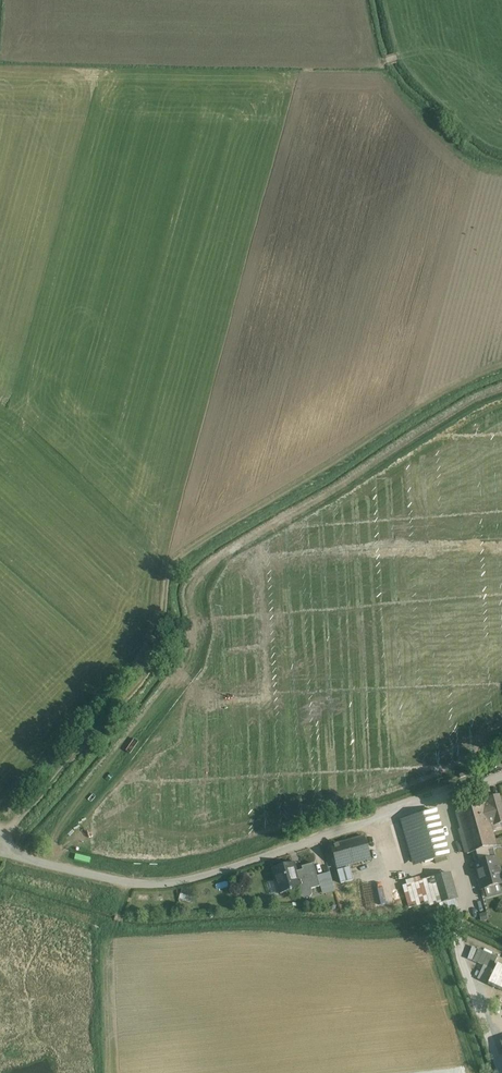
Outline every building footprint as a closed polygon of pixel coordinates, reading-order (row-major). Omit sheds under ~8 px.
[(498,796),(487,800),(489,804),(485,805),(485,804),(484,805),(485,805),(496,846),(497,846),(490,824),(494,823),(495,825),(501,823),(501,816),(501,815),(501,809),(498,796)] [(484,805),(456,813),(468,855),(493,847),(496,846),(485,805),(484,805)] [(436,812),(408,820),(421,864),(449,856),(436,812)] [(408,820),(401,822),(414,866),(421,864),(408,820)] [(365,837),(330,847),(337,869),(371,860),(365,837)] [(474,853),(477,863),(474,864),(482,890),(501,885),(501,881),(493,847),(483,850),(474,853)] [(293,864),(273,870),(280,895),(298,889),(300,889),(295,873),(293,864)] [(317,877),(313,864),(302,868),(303,871),(295,873),(300,889),(298,889),(301,898),(304,900),(310,898),(312,895),(311,890),(320,887),(317,877)] [(349,868),(337,871),(340,884),(353,881),(349,868)] [(329,873),(317,877),(320,887),(323,895),(335,892),(329,873)] [(449,874),(432,879),(435,889),(452,884),(449,874)] [(432,879),(407,886),(412,906),(440,905),(457,900),(452,884),(435,889),(432,879)] [(389,904),(386,887),(379,888),(383,905),(389,904)] [(497,958),(479,950),(473,961),(492,970),(497,958)] [(488,984),(501,991),(501,967),(498,965),(488,984)]
